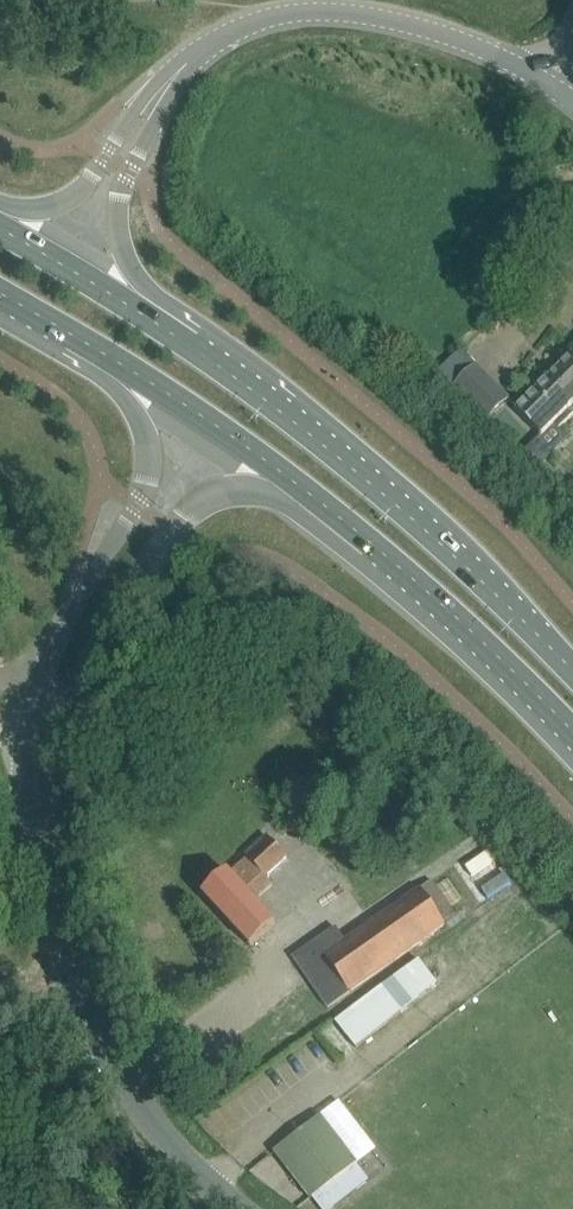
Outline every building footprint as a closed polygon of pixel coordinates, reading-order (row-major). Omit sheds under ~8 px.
[(560,170),(560,179),(569,179),(569,170),(560,170)] [(568,351),(572,354),(546,380),(572,405),(572,346),(568,351)] [(509,399),(491,381),(476,366),(454,387),(487,421),(509,399)] [(572,405),(546,380),(516,410),(542,437),(554,425),(559,430),(572,415),(572,414),(569,410),(572,405)] [(227,872),(203,894),(251,947),(276,924),(254,901),(272,884),(266,877),(287,857),(267,835),(245,855),(249,859),(230,875),(227,872)] [(350,991),(445,925),(420,889),(345,941),(337,928),(294,958),(328,1008),(351,992),(350,991)] [(321,1115),(275,1151),(312,1199),(358,1163),(321,1115)]
